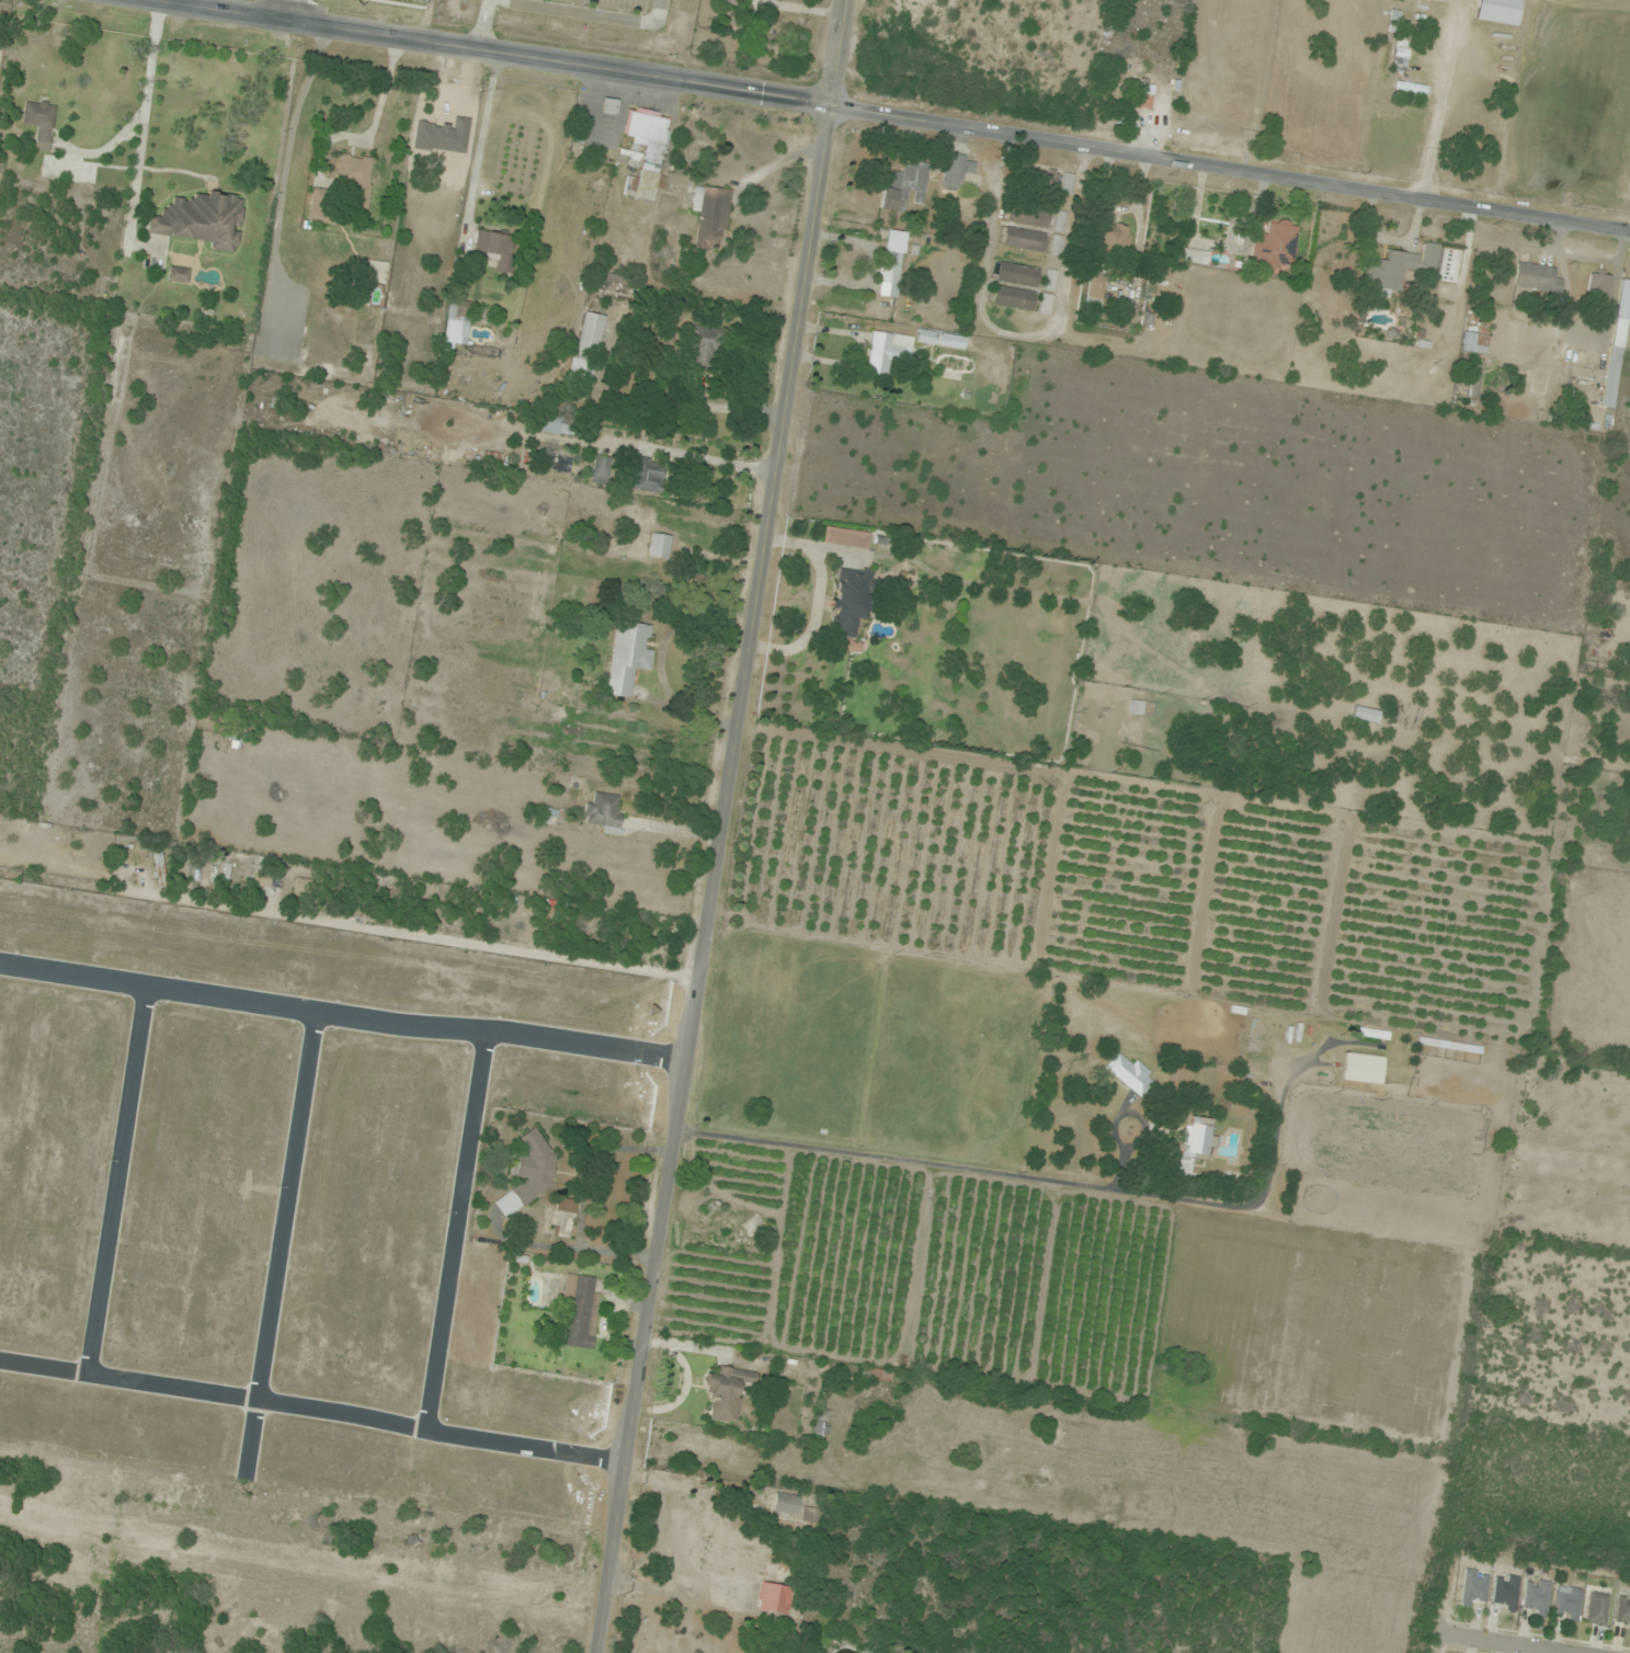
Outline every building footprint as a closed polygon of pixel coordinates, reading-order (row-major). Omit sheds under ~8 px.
[(1516,27),(1520,0),(1477,0),(1475,21),(1516,27)] [(1409,37),(1396,36),(1393,70),(1406,71),(1409,37)] [(1137,108),(1151,111),(1157,81),(1143,79),(1137,108)] [(465,103),(466,90),(447,89),(445,125),(472,127),(473,104),(465,103)] [(49,152),(57,106),(25,101),(21,124),(34,127),(30,149),(49,152)] [(624,197),(653,202),(655,188),(658,189),(670,116),(629,109),(624,139),(645,143),(639,179),(627,177),(624,197)] [(373,158),(338,155),(336,190),(348,190),(346,207),(369,209),(373,158)] [(966,156),(945,155),(943,191),(962,192),(963,174),(976,175),(976,162),(966,161),(966,156)] [(879,210),(904,214),(907,200),(922,203),(928,165),(907,162),(905,174),(892,171),(889,189),(882,188),(879,210)] [(1059,175),(1025,166),(1020,185),(1053,195),(1059,175)] [(700,214),(694,248),(721,253),(732,191),(696,185),(691,212),(700,214)] [(147,237),(238,248),(244,197),(193,191),(192,200),(171,197),(170,208),(162,207),(161,218),(150,216),(147,237)] [(1047,230),(1050,214),(1011,205),(1007,221),(1047,230)] [(1066,213),(1057,213),(1056,231),(1066,231),(1066,213)] [(1267,235),(1254,234),(1251,264),(1293,268),(1297,224),(1268,222),(1267,235)] [(1128,257),(1128,226),(1099,226),(1099,257),(1128,257)] [(1046,235),(1006,227),(1002,245),(1042,253),(1046,235)] [(473,252),(508,260),(513,237),(477,230),(473,252)] [(1062,256),(1064,237),(1053,235),(1051,255),(1062,256)] [(917,246),(886,242),(880,293),(898,296),(903,255),(916,256),(917,246)] [(1436,272),(1439,245),(1424,244),(1423,255),(1386,252),(1386,261),(1365,259),(1363,290),(1399,293),(1401,270),(1436,272)] [(1182,262),(1207,265),(1209,253),(1184,249),(1182,262)] [(388,263),(367,261),(365,282),(385,284),(388,263)] [(1039,269),(999,262),(996,281),(1037,287),(1039,269)] [(1562,280),(1553,278),(1555,269),(1518,262),(1514,286),(1560,294),(1562,280)] [(188,284),(190,270),(169,267),(167,281),(188,284)] [(1053,290),(1056,272),(1047,271),(1044,289),(1053,290)] [(1611,277),(1590,273),(1586,299),(1607,302),(1611,277)] [(1087,316),(1102,316),(1102,276),(1087,276),(1087,316)] [(1629,302),(1629,281),(1621,280),(1602,407),(1614,409),(1629,302)] [(1035,293),(995,286),(991,304),(1031,311),(1035,293)] [(1052,296),(1043,294),(1039,314),(1049,316),(1052,296)] [(453,352),(454,344),(467,346),(471,303),(448,301),(444,351),(453,352)] [(574,355),(595,360),(606,319),(585,313),(574,355)] [(719,332),(696,327),(689,362),(712,367),(719,332)] [(866,376),(888,379),(890,359),(910,362),(913,337),(872,331),(866,376)] [(1489,335),(1464,332),(1462,352),(1486,355),(1489,335)] [(939,347),(966,350),(967,338),(941,335),(939,347)] [(593,382),(593,360),(569,360),(569,381),(593,382)] [(1470,399),(1480,399),(1480,362),(1470,362),(1470,399)] [(573,436),(574,418),(539,416),(538,433),(573,436)] [(487,464),(498,463),(497,454),(486,454),(487,464)] [(612,457),(595,455),(590,483),(607,486),(612,457)] [(632,489),(661,494),(666,463),(637,457),(632,489)] [(869,537),(827,528),(824,543),(865,553),(869,537)] [(667,561),(671,536),(652,534),(649,558),(667,561)] [(864,620),(872,574),(840,568),(830,627),(842,629),(839,651),(861,655),(863,643),(855,641),(859,619),(864,620)] [(606,695),(632,699),(636,669),(651,671),(654,650),(648,649),(651,626),(617,621),(606,695)] [(1352,719),(1378,723),(1380,711),(1354,707),(1352,719)] [(603,833),(619,835),(624,797),(590,793),(586,824),(604,826),(603,833)] [(556,826),(559,811),(543,807),(540,822),(556,826)] [(199,867),(191,866),(189,879),(196,880),(199,867)] [(251,885),(270,888),(272,874),(253,871),(251,885)] [(293,891),(312,894),(314,881),(295,878),(293,891)] [(1482,1048),(1422,1038),(1421,1044),(1481,1055),(1482,1048)] [(1106,1065),(1137,1099),(1154,1083),(1124,1049),(1106,1065)] [(1382,1084),(1385,1057),(1345,1053),(1343,1081),(1382,1084)] [(1178,1171),(1191,1173),(1193,1159),(1210,1162),(1215,1136),(1210,1135),(1212,1121),(1187,1116),(1178,1171)] [(534,1128),(516,1140),(525,1154),(513,1162),(525,1182),(494,1201),(505,1218),(553,1187),(547,1178),(561,1170),(534,1128)] [(712,1234),(711,1246),(759,1252),(760,1240),(756,1240),(758,1224),(748,1223),(746,1238),(712,1234)] [(595,1350),(601,1292),(593,1291),(595,1277),(568,1274),(560,1347),(595,1350)] [(742,1381),(754,1383),(755,1372),(719,1367),(717,1376),(707,1375),(704,1393),(714,1394),(710,1420),(736,1424),(742,1381)] [(798,1494),(774,1495),(775,1514),(799,1513),(798,1494)] [(814,1524),(817,1510),(804,1507),(801,1522),(814,1524)] [(1462,1606),(1486,1608),(1489,1572),(1464,1570),(1462,1606)] [(1504,1602),(1503,1610),(1515,1612),(1520,1578),(1497,1575),(1493,1601),(1504,1602)] [(1550,1582),(1527,1580),(1523,1613),(1547,1615),(1550,1582)] [(756,1610),(784,1616),(790,1588),(762,1582),(756,1610)] [(1555,1619),(1578,1621),(1581,1589),(1558,1586),(1555,1619)] [(1603,1627),(1611,1596),(1592,1591),(1585,1623),(1603,1627)] [(1626,1625),(1627,1631),(1629,1631),(1629,1596),(1620,1596),(1621,1626),(1626,1625)]
